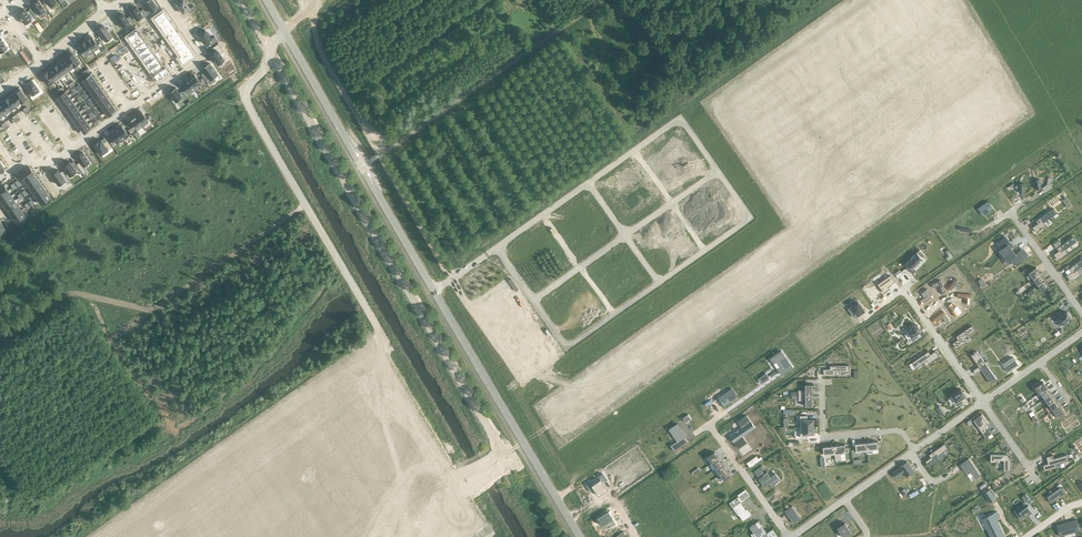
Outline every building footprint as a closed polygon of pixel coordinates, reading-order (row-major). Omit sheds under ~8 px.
[(29,8),(35,16),(38,13),(39,14),(45,9),(38,0),(36,0),(31,3),(33,6),(29,8)] [(144,2),(151,12),(158,7),(153,0),(147,0),(144,2)] [(176,3),(183,13),(188,10),(190,12),(196,8),(194,5),(190,8),(184,0),(180,0),(176,3)] [(130,10),(137,20),(143,16),(144,17),(148,15),(143,8),(140,11),(136,6),(133,8),(130,10),(131,10),(130,10)] [(193,15),(188,19),(190,22),(190,23),(193,27),(193,26),(195,30),(202,25),(200,23),(200,22),(199,22),(198,20),(199,20),(196,15),(195,14),(201,10),(199,6),(191,12),(193,15)] [(24,8),(18,13),(21,17),(20,17),(21,17),(22,19),(25,23),(34,17),(30,11),(27,12),(24,8)] [(163,11),(154,17),(158,23),(167,16),(163,11)] [(117,17),(117,18),(119,21),(118,21),(121,24),(124,28),(130,24),(131,25),(134,22),(130,15),(126,18),(123,13),(117,17)] [(167,16),(158,23),(161,28),(171,22),(167,16)] [(171,22),(161,28),(165,34),(175,27),(171,22)] [(101,34),(98,36),(102,42),(105,39),(106,40),(112,36),(109,32),(111,31),(108,28),(107,29),(104,25),(98,30),(101,34)] [(175,27),(165,34),(169,39),(178,33),(175,27)] [(205,29),(198,34),(205,44),(209,41),(212,45),(218,40),(215,36),(211,38),(205,29)] [(136,30),(127,36),(131,42),(140,35),(136,30)] [(178,33),(169,39),(173,45),(182,38),(178,33)] [(140,35),(131,42),(135,47),(144,41),(140,35)] [(91,36),(86,40),(93,50),(99,46),(91,36)] [(182,38),(173,45),(177,50),(186,44),(182,38)] [(86,40),(80,44),(87,54),(93,50),(86,40)] [(144,41),(135,47),(139,53),(148,46),(144,41)] [(214,51),(211,54),(218,64),(224,59),(220,53),(224,51),(218,43),(212,47),(214,51)] [(186,44),(177,50),(181,55),(184,53),(190,49),(186,44)] [(148,46),(139,53),(143,58),(152,52),(148,46)] [(190,49),(184,53),(188,59),(194,55),(190,49)] [(152,52),(143,58),(146,63),(156,57),(152,52)] [(73,53),(67,57),(74,66),(80,62),(73,53)] [(181,55),(178,57),(183,63),(188,59),(184,53),(181,55)] [(67,57),(63,60),(69,69),(74,66),(67,57)] [(156,57),(146,63),(150,69),(159,62),(156,57)] [(63,60),(58,64),(64,73),(69,69),(63,60)] [(159,62),(150,69),(154,74),(160,70),(163,68),(159,62)] [(209,63),(202,68),(206,74),(203,76),(209,85),(211,83),(210,81),(218,75),(214,70),(215,70),(213,66),(212,67),(209,63)] [(58,64),(53,67),(59,76),(64,73),(58,64)] [(163,68),(160,70),(164,76),(170,72),(165,66),(163,68)] [(53,67),(48,71),(54,80),(59,76),(53,67)] [(160,70),(154,74),(158,80),(164,76),(160,70)] [(48,71),(42,75),(49,84),(54,80),(48,71)] [(91,73),(82,79),(85,83),(94,77),(91,73)] [(194,74),(188,78),(195,88),(201,84),(194,74)] [(94,77),(85,83),(88,87),(96,81),(94,77)] [(188,78),(182,81),(190,92),(195,88),(188,78)] [(29,89),(26,91),(30,96),(39,90),(33,81),(29,84),(27,86),(29,89)] [(96,81),(88,87),(91,91),(99,85),(96,81)] [(99,85),(91,91),(94,95),(102,89),(99,85)] [(169,91),(171,95),(173,98),(173,97),(176,101),(182,97),(184,100),(187,98),(182,90),(179,92),(175,87),(172,89),(169,91)] [(20,89),(14,93),(21,102),(27,98),(20,89)] [(102,89),(94,95),(97,99),(105,93),(102,89)] [(65,91),(57,96),(60,101),(68,95),(65,91)] [(14,93),(9,96),(15,106),(21,102),(14,93)] [(105,93),(97,99),(100,103),(108,97),(105,93)] [(68,95),(60,101),(63,105),(71,99),(68,95)] [(9,96),(4,100),(10,110),(15,106),(9,96)] [(108,97),(100,103),(102,107),(111,102),(108,97)] [(71,99),(63,105),(66,109),(74,103),(71,99)] [(148,105),(148,106),(153,113),(154,114),(154,113),(162,107),(163,107),(159,102),(157,99),(148,105)] [(0,103),(0,107),(5,113),(10,110),(4,100),(0,103)] [(111,102),(102,107),(105,112),(114,106),(111,102)] [(74,103),(66,109),(69,113),(77,107),(74,103)] [(114,106),(105,112),(108,116),(117,110),(114,106)] [(77,107),(69,113),(71,117),(80,111),(77,107)] [(80,111),(71,117),(74,121),(83,115),(80,111)] [(141,111),(135,115),(143,125),(148,121),(141,111)] [(83,115),(74,121),(77,125),(86,119),(83,115)] [(135,115),(130,119),(137,129),(143,125),(135,115)] [(86,119),(77,125),(80,129),(88,123),(86,119)] [(88,123),(80,129),(83,134),(92,128),(88,123)] [(121,125),(115,129),(123,139),(128,135),(121,125)] [(115,129),(110,133),(117,143),(123,139),(115,129)] [(98,141),(94,144),(101,154),(112,147),(107,141),(104,143),(101,140),(99,141),(98,141)] [(83,152),(76,156),(79,162),(76,164),(83,174),(87,171),(83,166),(90,162),(83,152)] [(70,161),(63,165),(70,175),(76,171),(78,174),(82,171),(77,164),(74,166),(70,161)] [(30,167),(20,174),(24,179),(33,172),(34,172),(30,167)] [(58,169),(51,174),(54,177),(53,178),(56,181),(59,184),(65,180),(67,183),(71,181),(66,174),(63,176),(58,169)] [(33,172),(24,179),(27,184),(37,177),(33,172)] [(37,177),(27,184),(31,188),(40,182),(37,177)] [(1047,184),(1042,188),(1045,192),(1053,187),(1051,184),(1052,178),(1048,177),(1047,184)] [(40,182),(31,188),(34,193),(44,187),(40,182)] [(1016,188),(1020,188),(1020,193),(1020,192),(1024,192),(1024,193),(1024,192),(1024,183),(1020,183),(1020,185),(1016,185),(1016,188)] [(44,187),(34,193),(38,198),(47,192),(44,187)] [(0,196),(0,199),(2,202),(11,195),(8,190),(0,196)] [(47,192),(38,198),(41,203),(51,197),(47,192)] [(11,195),(2,202),(5,206),(14,200),(11,195)] [(14,200),(5,206),(9,211),(18,205),(14,200)] [(988,201),(978,208),(981,212),(983,210),(985,214),(993,209),(988,201)] [(18,205),(9,211),(12,216),(21,210),(18,205)] [(1033,227),(1036,232),(1047,225),(1044,222),(1057,213),(1054,208),(1036,220),(1038,223),(1033,227)] [(21,210),(12,216),(16,221),(25,215),(21,210)] [(1059,250),(1054,254),(1058,260),(1068,253),(1066,249),(1077,241),(1073,236),(1057,247),(1059,250)] [(1016,263),(1025,257),(1021,251),(1016,255),(1010,247),(1012,246),(1006,237),(998,242),(1002,248),(1001,249),(1009,260),(1012,258),(1016,263)] [(920,250),(907,263),(907,264),(908,263),(910,265),(907,267),(913,273),(917,270),(914,267),(923,258),(922,257),(924,254),(920,250)] [(1067,275),(1071,281),(1081,274),(1078,270),(1081,268),(1081,259),(1070,268),(1072,271),(1067,275)] [(1036,267),(1029,272),(1033,279),(1040,274),(1036,267)] [(1040,274),(1033,279),(1038,284),(1045,280),(1040,274)] [(891,275),(878,283),(884,293),(890,288),(888,286),(895,281),(891,275)] [(956,278),(947,288),(950,291),(956,284),(960,288),(963,285),(959,281),(956,278)] [(937,282),(932,284),(933,287),(938,285),(941,294),(942,294),(942,293),(945,292),(946,292),(941,280),(937,281),(937,282)] [(1045,280),(1038,284),(1042,291),(1049,286),(1045,280)] [(867,292),(866,292),(867,293),(872,300),(872,301),(872,300),(877,297),(877,296),(880,293),(876,287),(872,290),(872,289),(867,293),(867,292)] [(924,297),(920,300),(922,304),(933,296),(931,293),(930,293),(927,289),(924,291),(921,293),(924,297)] [(957,297),(966,298),(966,303),(969,304),(970,298),(971,298),(971,294),(958,293),(958,297),(957,297)] [(855,299),(849,303),(851,307),(852,306),(858,315),(864,310),(858,301),(857,302),(855,299)] [(951,303),(948,305),(955,316),(956,316),(955,316),(959,314),(955,308),(951,303)] [(944,311),(933,319),(936,322),(935,322),(935,323),(943,317),(946,322),(948,321),(949,320),(946,315),(944,311)] [(1059,312),(1053,317),(1059,325),(1063,323),(1064,324),(1068,321),(1067,320),(1071,317),(1067,311),(1061,315),(1059,312)] [(912,342),(918,337),(916,334),(922,330),(918,324),(917,325),(916,324),(912,327),(912,328),(907,332),(911,337),(910,338),(912,342)] [(958,339),(953,343),(956,348),(967,341),(964,338),(975,330),(972,325),(956,336),(958,339)] [(1031,344),(1026,348),(1031,355),(1036,351),(1031,344)] [(912,362),(916,367),(927,360),(929,363),(939,356),(935,350),(931,354),(928,350),(912,362)] [(782,351),(772,357),(775,362),(776,361),(780,367),(778,368),(782,374),(793,367),(782,351)] [(973,354),(971,355),(978,364),(980,365),(973,370),(976,374),(982,370),(991,383),(992,383),(991,382),(996,378),(996,379),(997,379),(987,366),(990,364),(987,360),(985,362),(977,351),(974,353),(973,354)] [(823,369),(824,375),(836,375),(836,371),(849,371),(849,365),(830,365),(830,368),(823,369)] [(1043,381),(1035,387),(1039,393),(1040,392),(1047,387),(1043,381)] [(799,395),(813,395),(813,384),(805,384),(805,389),(799,390),(799,395)] [(1047,387),(1040,392),(1044,398),(1051,393),(1047,387)] [(731,388),(719,396),(725,405),(737,396),(731,388),(732,388),(731,388)] [(962,389),(950,397),(957,406),(963,402),(961,399),(967,395),(964,391),(963,391),(962,389)] [(1051,393),(1044,398),(1049,404),(1056,399),(1051,393)] [(799,395),(799,400),(806,400),(806,406),(814,406),(813,395),(799,395)] [(1056,399),(1049,404),(1053,410),(1060,405),(1056,399)] [(1053,410),(1052,410),(1056,417),(1060,415),(1063,412),(1064,412),(1060,405),(1053,410)] [(937,408),(942,416),(945,413),(940,406),(937,408)] [(974,419),(973,420),(977,424),(979,428),(982,432),(988,428),(986,425),(989,423),(982,414),(981,414),(982,415),(974,420),(974,419)] [(808,415),(801,415),(801,426),(814,426),(814,419),(808,419),(808,415)] [(747,423),(729,436),(737,446),(746,440),(743,436),(755,427),(749,418),(745,421),(747,423)] [(678,423),(670,429),(674,434),(677,432),(681,438),(671,445),(675,450),(689,441),(683,434),(685,433),(678,423)] [(801,426),(801,437),(808,437),(808,433),(814,433),(814,432),(815,432),(815,429),(814,429),(814,426),(801,426)] [(988,428),(982,432),(986,437),(992,433),(988,428)] [(867,442),(868,451),(873,450),(873,449),(878,448),(878,441),(867,442)] [(856,443),(857,452),(868,451),(867,442),(856,443)] [(931,457),(925,461),(929,466),(939,459),(937,456),(948,448),(945,443),(929,454),(931,457)] [(835,453),(836,460),(841,459),(841,452),(849,452),(848,447),(846,448),(845,444),(834,445),(835,453)] [(824,454),(835,453),(834,445),(823,446),(824,454)] [(714,451),(707,456),(712,462),(719,458),(714,451)] [(1008,454),(990,454),(990,462),(996,462),(996,460),(1004,460),(1004,470),(1002,470),(1011,470),(1011,458),(1008,458),(1008,454)] [(1048,463),(1043,464),(1044,471),(1057,467),(1056,464),(1068,460),(1067,454),(1054,458),(1053,454),(1046,456),(1048,463)] [(719,458),(712,462),(716,468),(723,463),(719,458)] [(969,458),(961,464),(966,472),(970,469),(976,479),(980,475),(969,458)] [(908,462),(893,472),(896,477),(904,472),(907,476),(914,471),(908,462)] [(727,469),(723,463),(716,468),(720,474),(727,469)] [(720,474),(724,480),(731,475),(727,469),(720,474)] [(763,475),(759,479),(762,483),(763,482),(765,486),(769,484),(772,488),(776,485),(773,482),(779,478),(775,473),(771,476),(767,471),(763,474),(763,475)] [(601,479),(596,482),(604,492),(608,489),(604,482),(607,480),(602,473),(598,475),(601,479)] [(590,481),(586,484),(591,491),(595,489),(599,495),(604,492),(596,482),(592,485),(590,481)] [(1061,486),(1047,496),(1051,503),(1066,493),(1061,486)] [(739,496),(730,502),(733,507),(735,506),(740,514),(739,514),(743,520),(751,515),(747,509),(746,509),(741,502),(743,501),(742,500),(750,495),(745,489),(738,494),(739,496)] [(989,489),(984,493),(990,502),(996,498),(989,489)] [(792,505),(785,511),(789,517),(793,515),(793,514),(797,512),(792,505)] [(1019,511),(1016,513),(1020,519),(1032,511),(1028,505),(1024,508),(1023,507),(1019,510),(1019,511)] [(609,511),(599,517),(603,525),(603,524),(602,523),(610,519),(612,522),(615,521),(616,522),(612,517),(609,511)] [(981,519),(982,519),(982,521),(983,521),(985,525),(988,523),(990,527),(987,529),(989,534),(991,536),(1002,536),(1001,535),(1003,534),(1004,536),(1005,535),(996,519),(1000,517),(997,511),(981,519)] [(793,515),(789,517),(794,523),(801,518),(797,512),(793,514),(793,515)] [(1076,519),(1057,525),(1060,536),(1079,531),(1076,519)] [(750,527),(754,531),(753,532),(754,532),(755,531),(759,536),(775,536),(778,535),(773,528),(772,528),(773,529),(767,533),(767,532),(765,533),(761,527),(762,526),(758,520),(750,527)] [(836,525),(838,527),(840,531),(837,533),(840,536),(844,536),(849,536),(852,534),(851,532),(852,532),(845,522),(844,523),(842,521),(836,525)]
